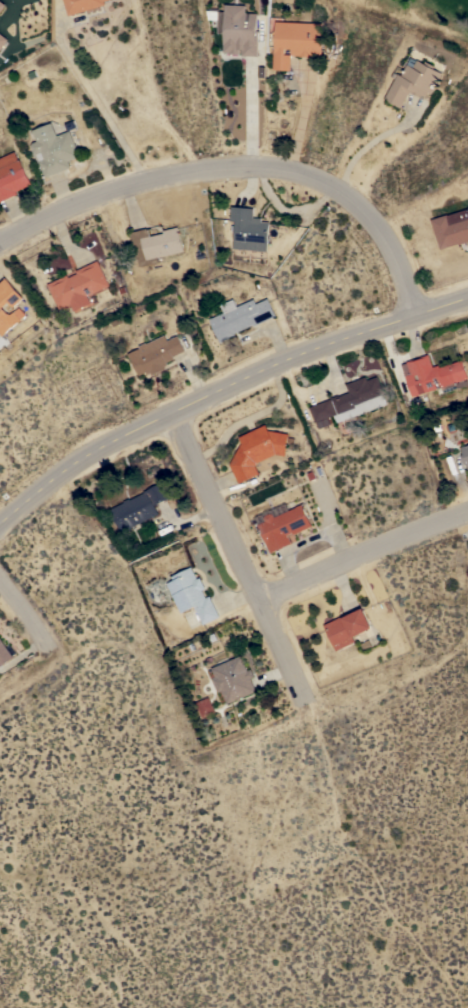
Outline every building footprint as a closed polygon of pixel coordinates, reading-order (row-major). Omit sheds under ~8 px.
[(68,15),(63,0),(107,0),(104,1),(105,4),(68,15)] [(217,33),(218,20),(208,19),(207,10),(218,11),(225,12),(225,4),(246,5),(246,12),(258,13),(257,31),(258,31),(257,56),(242,55),(242,49),(239,48),(239,53),(229,53),(229,52),(223,51),(224,33),(217,33)] [(323,23),(322,49),(324,49),(324,55),(321,55),(321,56),(312,56),(312,57),(300,56),(300,55),(291,54),(290,70),(273,69),(274,46),(273,46),(274,38),(275,38),(276,21),(323,23)] [(8,39),(0,50),(0,33),(8,39)] [(395,78),(391,76),(394,72),(398,74),(398,73),(401,75),(411,56),(424,63),(426,60),(436,66),(435,69),(443,73),(431,93),(427,91),(425,96),(421,94),(420,97),(409,91),(400,107),(384,98),(395,78)] [(34,152),(31,146),(32,142),(37,141),(33,130),(52,122),(57,135),(70,130),(80,156),(68,161),(71,167),(45,177),(36,154),(34,152)] [(17,194),(0,202),(0,158),(15,151),(18,159),(20,159),(31,184),(16,191),(17,194)] [(233,248),(234,230),(231,230),(231,225),(235,225),(235,221),(230,220),(232,206),(254,208),(254,217),(262,218),(261,221),(270,222),(267,251),(233,248)] [(448,214),(467,208),(467,240),(440,249),(431,219),(448,214)] [(158,257),(159,261),(139,266),(135,247),(134,247),(131,233),(132,233),(132,231),(147,228),(148,230),(149,230),(150,236),(164,233),(164,230),(179,226),(184,251),(158,257)] [(87,295),(90,303),(73,311),(70,303),(59,309),(47,284),(67,274),(69,277),(77,273),(76,270),(98,260),(110,285),(87,295)] [(2,336),(0,334),(0,285),(7,279),(24,298),(13,307),(9,302),(2,307),(8,314),(9,313),(10,314),(19,306),(26,315),(2,336)] [(224,312),(220,304),(233,298),(237,306),(254,298),(256,303),(268,298),(276,315),(254,325),(254,324),(234,332),(235,334),(228,337),(229,338),(220,342),(209,319),(224,312)] [(168,340),(178,335),(185,350),(173,356),(174,359),(166,362),(167,364),(164,366),(165,368),(152,375),(150,372),(147,373),(146,371),(139,375),(131,359),(130,360),(127,354),(140,348),(139,346),(146,342),(146,343),(165,334),(168,340)] [(462,359),(467,378),(464,379),(464,380),(467,379),(467,384),(457,388),(457,387),(443,392),(441,387),(412,396),(401,364),(407,362),(407,361),(428,354),(433,367),(438,365),(439,367),(462,359)] [(330,399),(330,398),(338,395),(338,396),(349,392),(346,384),(366,376),(368,380),(377,376),(387,403),(335,423),(333,415),(328,417),(331,424),(318,428),(316,422),(315,422),(309,407),(330,399)] [(238,436),(267,424),(269,430),(289,432),(286,455),(276,454),(257,462),(255,465),(259,474),(239,483),(230,464),(241,443),(238,436)] [(120,504),(119,503),(129,498),(130,499),(145,492),(144,490),(162,482),(169,497),(155,504),(159,513),(131,527),(131,528),(121,533),(110,509),(120,504)] [(275,516),(303,504),(312,526),(294,534),(293,532),(288,534),(291,543),(270,552),(258,524),(267,520),(265,517),(265,514),(271,512),(274,514),(275,516)] [(167,583),(174,580),(172,576),(192,566),(197,578),(200,577),(205,588),(202,589),(206,597),(209,596),(220,617),(203,625),(194,606),(181,612),(167,583)] [(323,625),(343,615),(344,616),(362,607),(372,627),(353,636),(355,641),(336,651),(323,625)] [(14,656),(0,666),(0,636),(14,656)] [(222,690),(218,692),(212,677),(215,676),(212,667),(242,655),(248,670),(252,668),(255,676),(251,678),(256,691),(227,703),(222,690)]
